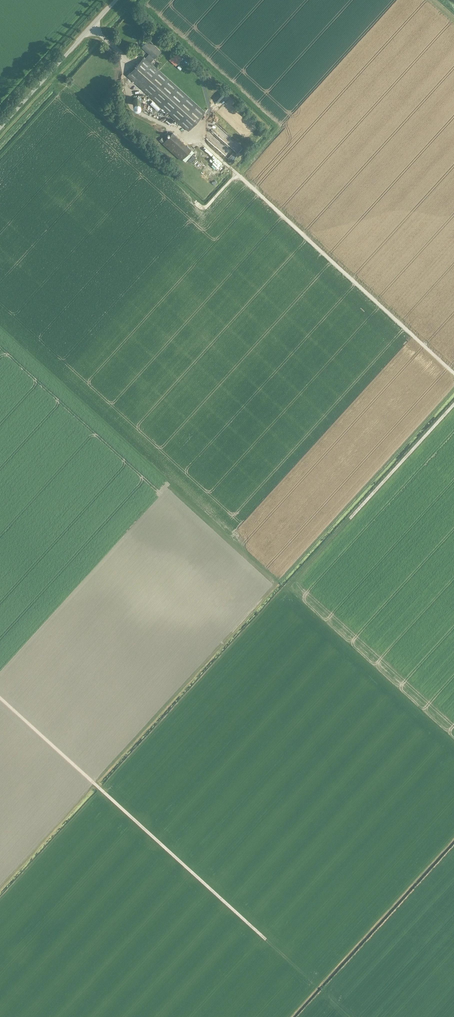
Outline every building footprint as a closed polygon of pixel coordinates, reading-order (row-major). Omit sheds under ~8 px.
[(146,58),(150,62),(154,58),(160,51),(148,40),(142,47),(150,54),(146,58)] [(175,52),(169,60),(175,65),(181,58),(175,52)] [(150,62),(146,58),(144,57),(128,76),(188,130),(205,112),(150,62)] [(126,99),(121,103),(125,107),(129,103),(126,99)] [(163,144),(181,160),(191,149),(173,133),(163,144)] [(229,159),(232,154),(229,152),(230,150),(225,146),(220,153),(229,159)]
